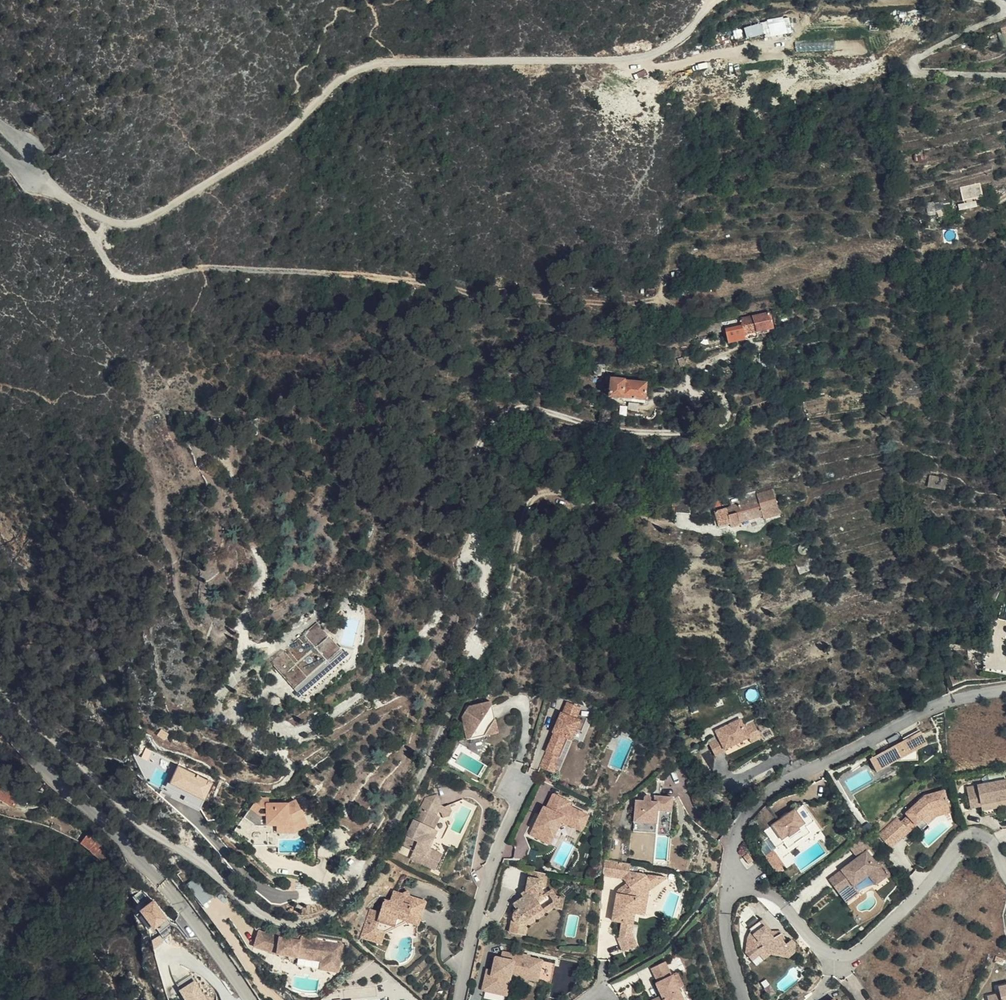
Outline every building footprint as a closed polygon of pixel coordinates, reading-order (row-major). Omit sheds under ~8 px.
[(765,34),(765,36),(793,32),(791,16),(745,23),(747,37),(765,34)] [(963,200),(984,196),(981,182),(961,185),(963,200)] [(977,198),(958,203),(960,210),(978,205),(977,198)] [(773,329),(770,313),(695,329),(696,336),(743,326),(745,335),(773,329)] [(605,370),(605,367),(603,365),(600,364),(598,365),(596,366),(594,368),(594,371),(595,373),(596,375),(599,376),(601,376),(604,374),(605,372),(605,370)] [(645,401),(646,384),(612,380),(610,397),(645,401)] [(930,475),(929,487),(947,488),(947,476),(930,475)] [(764,518),(780,514),(773,490),(757,494),(756,492),(729,499),(732,507),(715,512),(719,528),(730,524),(731,527),(740,525),(739,522),(763,515),(764,518)] [(805,544),(803,544),(800,545),(799,548),(798,552),(800,554),(803,556),(806,555),(808,554),(810,551),(810,548),(808,546),(805,544)] [(274,663),(297,688),(327,662),(330,665),(342,654),(317,625),(274,663)] [(327,662),(297,688),(300,692),(330,665),(327,662)] [(477,712),(469,721),(473,745),(491,741),(492,741),(503,725),(500,707),(477,712)] [(579,707),(573,720),(585,726),(588,720),(591,713),(579,707)] [(564,738),(547,772),(561,779),(565,771),(561,769),(565,762),(568,763),(577,744),(581,745),(586,735),(591,738),(598,724),(588,720),(585,726),(573,720),(571,719),(562,738),(564,738)] [(740,721),(716,733),(719,741),(725,752),(749,740),(758,735),(752,724),(744,729),(740,721)] [(506,738),(503,725),(492,741),(506,738)] [(920,733),(910,738),(917,751),(927,746),(920,733)] [(758,735),(749,740),(752,745),(761,740),(758,735)] [(910,738),(877,756),(881,763),(897,762),(918,761),(917,751),(910,738)] [(454,763),(459,766),(466,754),(482,764),(492,750),(491,741),(473,745),(464,746),(461,751),(454,763)] [(725,752),(719,741),(708,747),(715,759),(726,754),(725,752)] [(877,756),(870,761),(877,774),(894,764),(897,762),(881,763),(877,756)] [(169,784),(182,790),(178,799),(201,809),(214,779),(178,763),(169,784)] [(894,764),(877,774),(881,780),(898,771),(894,764)] [(975,790),(1005,785),(1005,771),(990,774),(992,782),(974,785),(975,790)] [(967,791),(970,807),(990,804),(990,801),(1005,799),(1005,785),(975,790),(967,791)] [(21,800),(0,786),(0,798),(15,808),(21,800)] [(905,812),(909,817),(917,827),(922,832),(929,826),(928,825),(924,821),(934,812),(950,808),(946,792),(924,795),(905,812)] [(259,793),(245,812),(259,822),(271,823),(271,821),(280,821),(297,822),(309,816),(299,797),(293,801),(269,801),(270,796),(262,795),(259,793)] [(441,806),(437,795),(426,799),(430,810),(441,806)] [(654,804),(654,801),(654,800),(654,799),(653,798),(652,797),(651,797),(649,797),(648,797),(648,798),(647,799),(647,800),(646,803),(639,803),(637,833),(651,835),(651,825),(661,826),(662,813),(675,814),(676,799),(657,798),(657,804),(654,804)] [(558,798),(551,812),(568,821),(573,810),(575,807),(558,798)] [(430,810),(426,799),(404,847),(415,852),(412,860),(432,869),(438,854),(430,850),(439,832),(435,830),(431,829),(437,817),(441,806),(430,810)] [(990,804),(991,808),(1005,805),(1005,799),(990,801),(990,804)] [(452,812),(450,807),(444,809),(442,814),(444,819),(450,818),(452,812)] [(778,825),(764,837),(769,843),(778,854),(807,831),(806,829),(812,823),(799,808),(792,814),(791,813),(778,825)] [(951,814),(950,808),(934,812),(924,821),(928,825),(937,818),(951,814)] [(752,825),(764,837),(778,825),(764,809),(758,816),(752,825)] [(573,810),(568,821),(551,812),(548,810),(534,837),(554,848),(566,825),(585,835),(593,821),(573,810)] [(271,839),(271,823),(259,822),(245,812),(235,825),(256,839),(271,839)] [(673,839),(675,814),(662,813),(661,826),(651,825),(651,835),(661,835),(660,838),(673,839)] [(297,822),(280,821),(280,829),(298,830),(312,823),(309,816),(297,822)] [(440,818),(437,817),(431,829),(435,830),(440,818)] [(917,827),(909,817),(902,823),(907,830),(900,837),(890,825),(879,835),(890,849),(910,832),(917,827)] [(898,819),(890,825),(900,837),(907,830),(902,823),(898,819)] [(778,854),(769,843),(763,847),(761,857),(780,878),(791,868),(782,858),(810,834),(807,831),(778,854)] [(86,835),(81,843),(102,857),(107,849),(86,835)] [(873,852),(865,841),(853,850),(861,860),(870,854),(873,852)] [(443,856),(438,854),(432,869),(437,871),(443,856)] [(861,860),(832,881),(844,898),(857,889),(871,878),(878,887),(889,880),(870,854),(861,860)] [(754,862),(748,855),(744,858),(750,866),(754,862)] [(618,882),(621,865),(606,863),(605,880),(618,882)] [(634,868),(621,865),(618,882),(623,883),(626,887),(622,889),(621,899),(618,899),(614,925),(624,927),(622,940),(621,941),(626,955),(639,950),(633,936),(639,901),(651,893),(648,887),(648,881),(651,880),(649,878),(632,875),(634,868)] [(548,890),(550,876),(532,872),(529,894),(531,898),(524,901),(514,908),(517,913),(516,915),(515,916),(514,918),(513,920),(512,922),(511,924),(511,926),(510,929),(510,930),(510,933),(510,935),(524,939),(528,929),(547,915),(542,907),(550,901),(544,893),(548,890)] [(648,887),(651,893),(669,881),(653,878),(651,880),(648,881),(648,887)] [(848,904),(861,894),(857,889),(844,898),(848,904)] [(408,893),(403,896),(406,901),(411,898),(408,893)] [(403,896),(396,894),(393,903),(388,901),(384,913),(374,910),(365,939),(383,945),(387,935),(389,927),(400,921),(401,916),(410,919),(416,900),(411,898),(406,901),(403,896)] [(154,931),(170,921),(155,899),(140,909),(154,931)] [(428,904),(416,900),(410,919),(401,916),(400,921),(389,927),(387,935),(408,923),(420,927),(428,904)] [(549,918),(547,915),(528,929),(524,939),(527,940),(531,930),(549,918)] [(761,922),(749,930),(751,932),(748,940),(747,954),(752,961),(760,955),(763,958),(770,953),(789,958),(796,954),(796,945),(792,941),(786,946),(783,942),(786,939),(783,935),(771,935),(761,922)] [(337,974),(342,947),(301,940),(300,944),(282,941),(259,934),(254,950),(279,957),(298,960),(299,955),(321,959),(321,964),(319,972),(337,974)] [(514,955),(502,952),(500,959),(512,962),(514,955)] [(321,959),(299,955),(298,960),(321,964),(321,959)] [(541,962),(530,960),(531,958),(517,955),(517,956),(514,955),(512,962),(500,959),(495,958),(493,970),(487,969),(481,997),(494,999),(505,999),(511,975),(537,981),(541,962)] [(554,965),(541,962),(537,981),(550,984),(554,965)] [(673,981),(666,966),(653,972),(660,987),(673,981)] [(674,980),(683,999),(688,999),(678,978),(674,980)] [(196,979),(179,989),(186,999),(209,999),(196,979)] [(657,988),(663,999),(683,999),(674,980),(673,981),(660,987),(657,988)] [(998,989),(1000,995),(987,997),(988,999),(1005,999),(1005,987),(998,989)]
